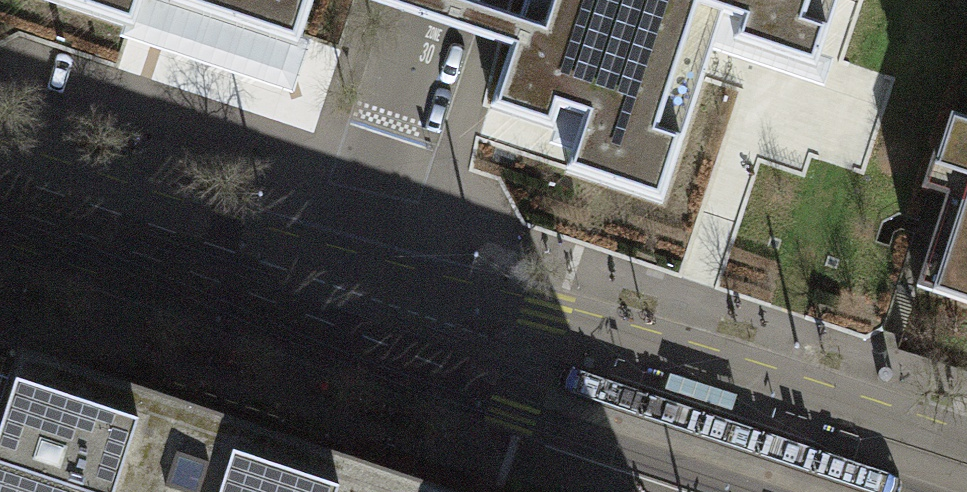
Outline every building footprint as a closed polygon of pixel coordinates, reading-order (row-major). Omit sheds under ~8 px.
[(134,30),(144,0),(42,0),(134,30)] [(169,4),(297,46),(313,0),(170,0),(169,4)] [(519,21),(510,51),(490,110),(553,131),(577,139),(566,172),(661,204),(723,17),(740,22),(733,42),(816,70),(839,0),(527,0),(519,21)] [(965,120),(951,115),(934,167),(946,171),(954,174),(916,287),(966,304),(966,121),(965,120)] [(353,460),(357,449),(93,363),(89,373),(0,344),(0,491),(452,491),(353,460)]
